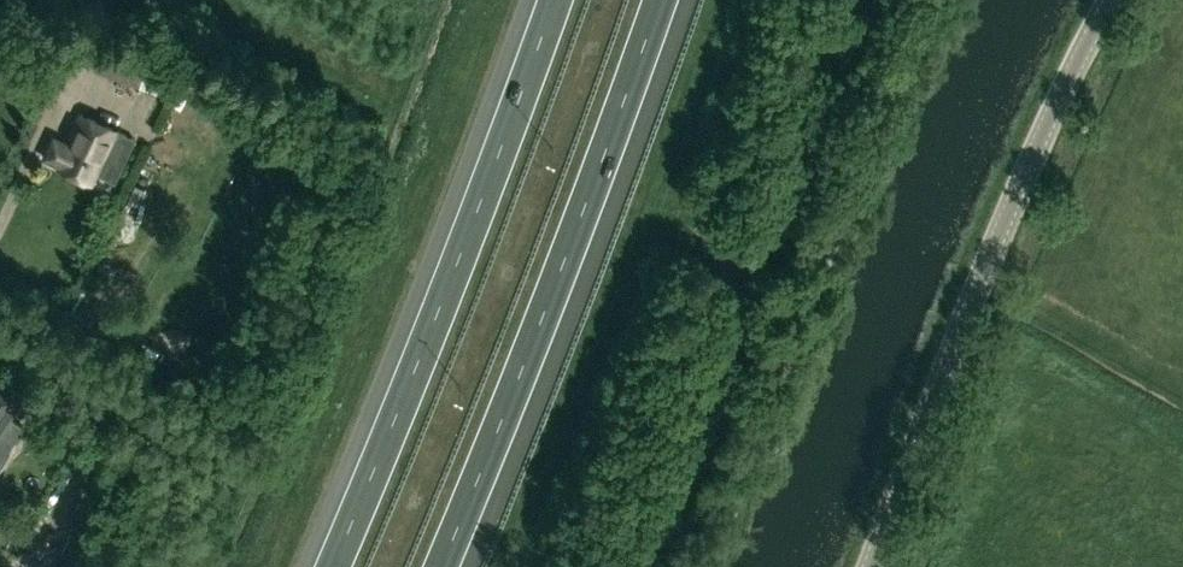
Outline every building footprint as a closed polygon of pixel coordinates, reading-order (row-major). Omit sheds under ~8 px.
[(105,39),(94,71),(139,88),(149,54),(105,39)] [(115,182),(135,140),(81,114),(70,137),(74,139),(70,147),(54,139),(46,157),(61,165),(60,168),(92,183),(96,174),(115,182)] [(24,426),(11,418),(20,405),(0,392),(0,464),(24,426)]
